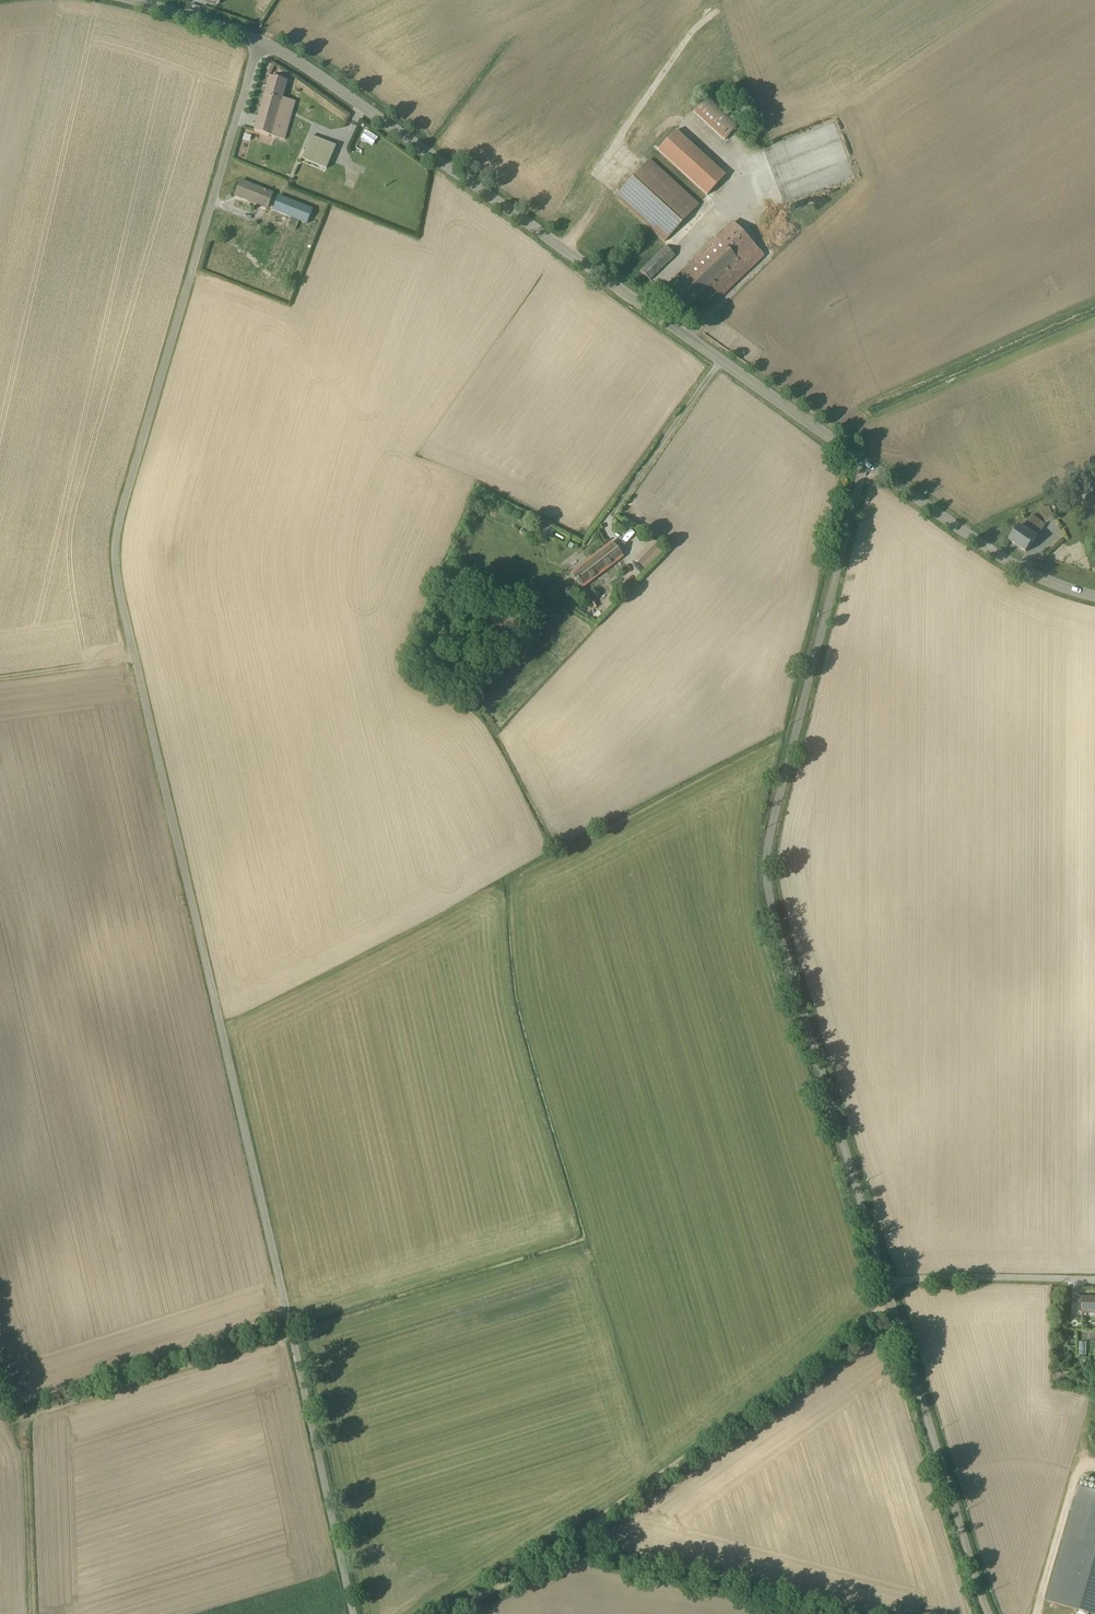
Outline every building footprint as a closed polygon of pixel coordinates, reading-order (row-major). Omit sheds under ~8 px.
[(286,82),(268,77),(253,131),(284,140),(295,103),(282,99),(286,82)] [(708,95),(692,113),(724,141),(740,124),(708,95)] [(822,188),(853,178),(835,124),(773,144),(778,161),(777,162),(784,184),(817,173),(822,188)] [(706,197),(725,176),(675,131),(656,152),(706,197)] [(335,147),(310,136),(301,159),(325,170),(335,147)] [(663,244),(698,205),(649,160),(614,199),(663,244)] [(240,181),(234,196),(267,209),(273,194),(240,181)] [(277,196),(271,211),(289,218),(285,228),(294,232),(299,222),(306,225),(312,210),(277,196)] [(675,280),(661,293),(680,313),(696,298),(708,310),(764,257),(731,222),(715,238),(715,239),(674,278),(675,280)] [(261,232),(251,227),(246,238),(256,243),(261,232)] [(664,247),(640,271),(650,281),(674,257),(664,247)] [(1055,509),(1053,505),(1040,511),(1046,524),(1054,520),(1051,511),(1055,509)] [(1032,516),(1026,524),(1040,533),(1045,525),(1032,516)] [(538,523),(533,532),(540,536),(539,538),(544,541),(546,538),(549,539),(554,531),(538,523)] [(1036,537),(1020,525),(1009,541),(1026,553),(1036,537)] [(581,590),(623,558),(610,542),(569,574),(581,590)] [(592,598),(584,604),(588,608),(591,606),(593,609),(597,606),(595,603),(596,602),(592,598)] [(481,684),(473,698),(481,703),(489,690),(481,684)] [(1081,1298),(1081,1314),(1091,1314),(1091,1316),(1094,1316),(1094,1298),(1081,1298)] [(1079,1488),(1046,1601),(1091,1613),(1094,1613),(1094,1492),(1079,1488)]
